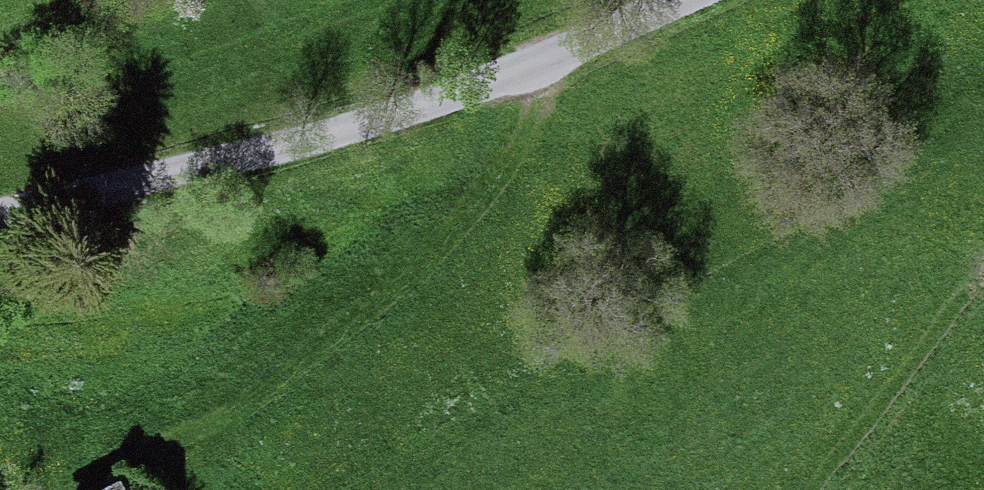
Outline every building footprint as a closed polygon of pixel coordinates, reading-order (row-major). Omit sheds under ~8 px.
[(119,471),(86,489),(131,489),(119,471)]
